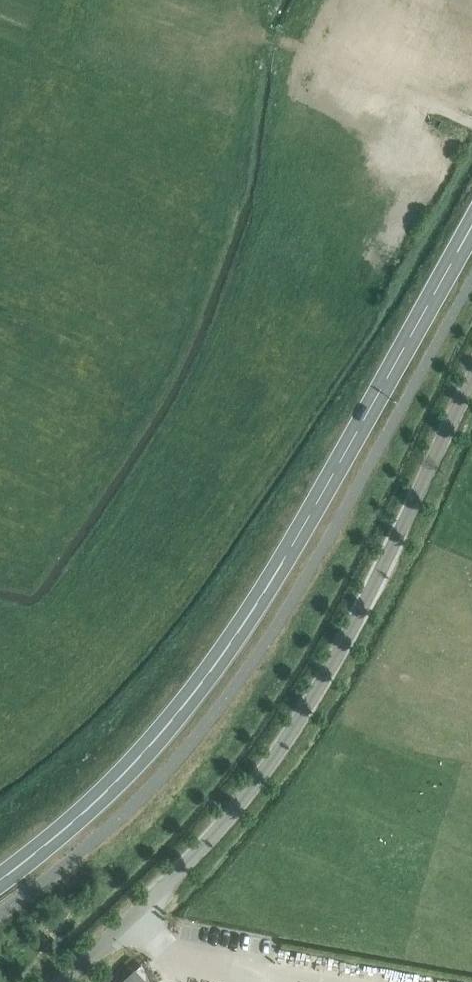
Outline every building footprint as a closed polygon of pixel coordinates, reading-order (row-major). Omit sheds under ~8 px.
[(121,981),(145,981),(146,981),(135,969),(124,979),(121,981)]
